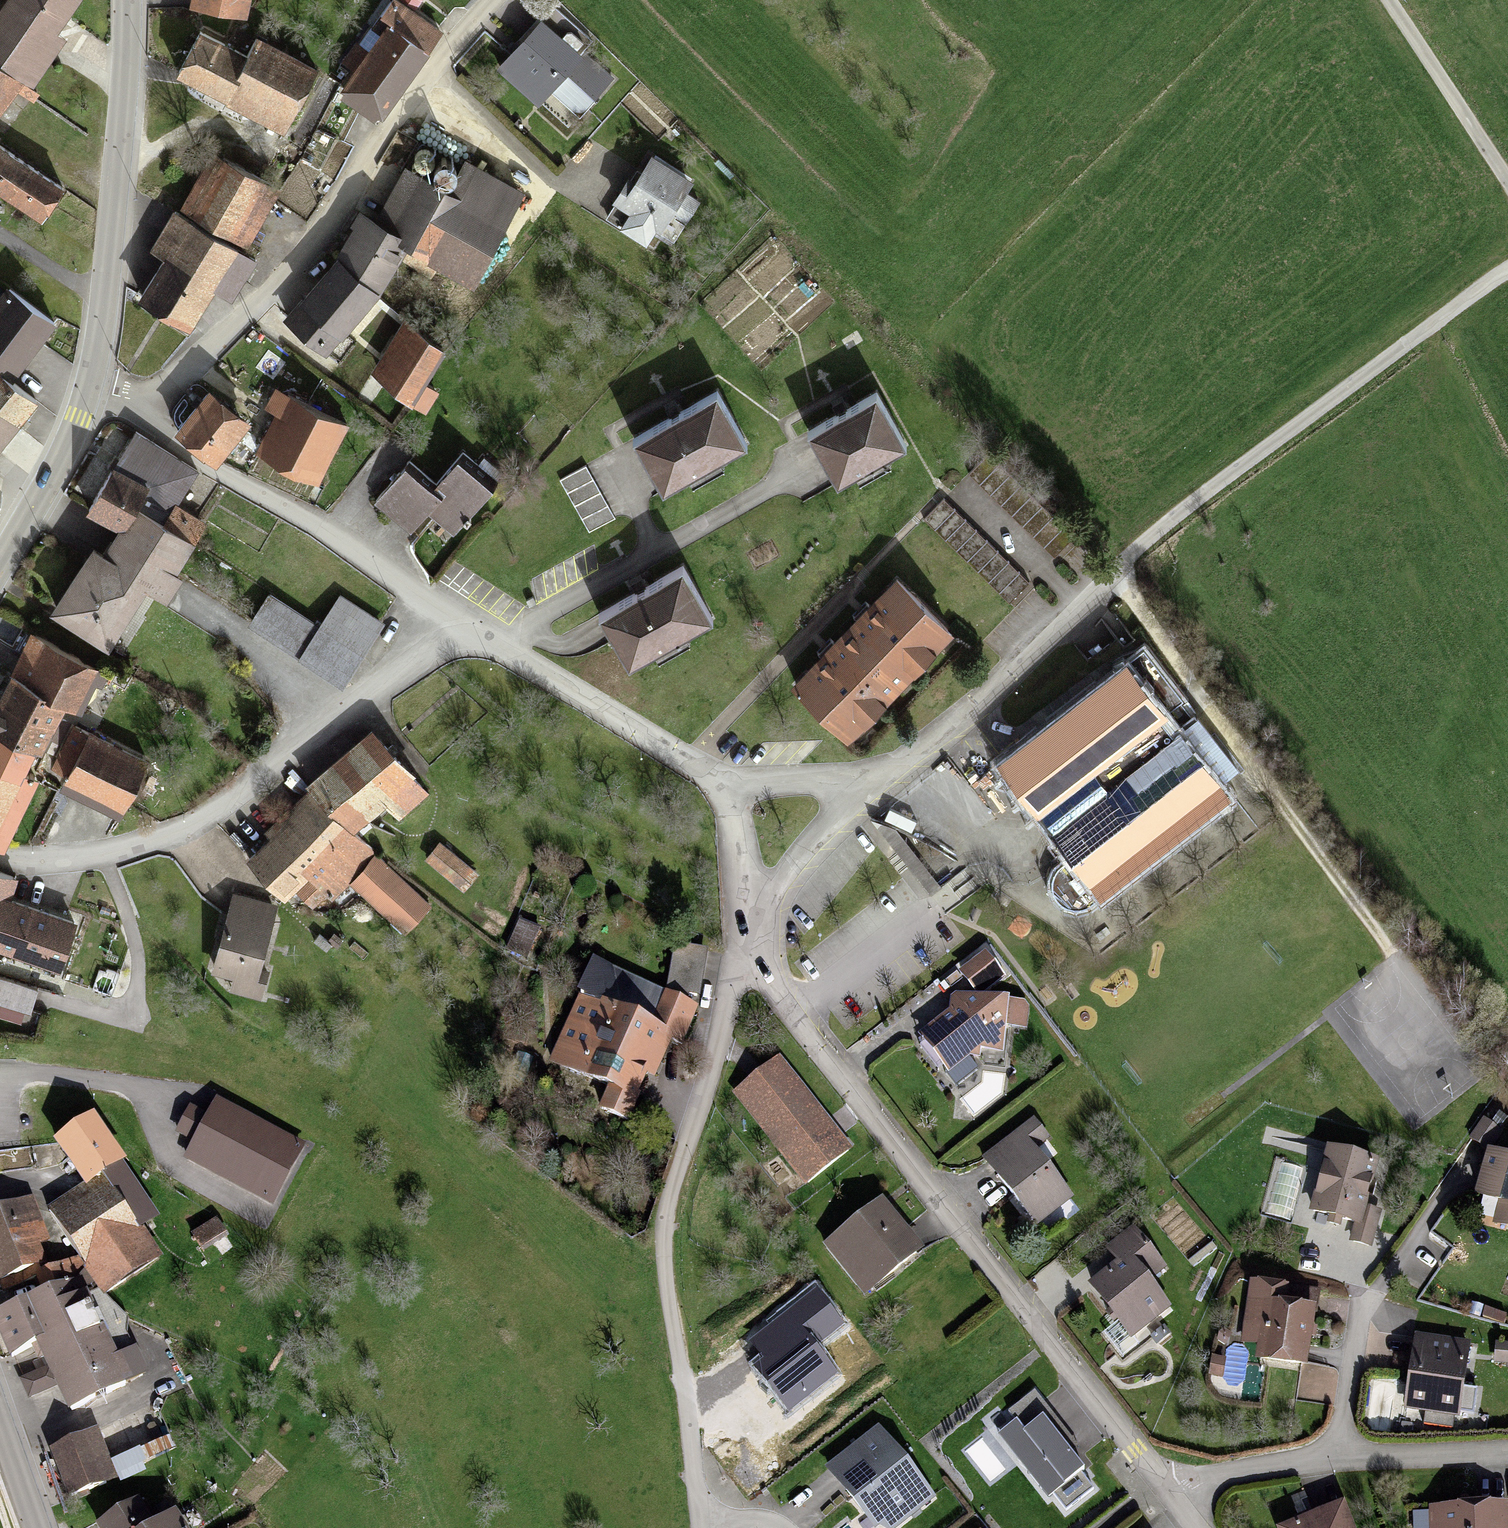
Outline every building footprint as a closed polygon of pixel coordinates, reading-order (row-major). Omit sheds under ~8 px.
[(0,19),(0,136),(66,44),(57,38),(82,3),(78,0),(14,0),(0,19)] [(199,16),(250,24),(254,0),(202,0),(199,16)] [(384,33),(419,59),(435,39),(391,5),(375,26),(384,33)] [(541,27),(497,72),(533,106),(562,76),(592,104),(606,89),(541,27)] [(384,33),(335,97),(369,123),(419,59),(384,33)] [(182,77),(284,128),(311,75),(253,46),(245,61),(201,39),(182,77)] [(0,155),(0,192),(49,223),(66,195),(0,154),(0,155)] [(181,219),(244,255),(278,196),(214,160),(181,219)] [(612,208),(658,236),(687,186),(648,163),(633,188),(626,184),(612,208)] [(405,174),(371,232),(401,253),(468,291),(520,201),(461,167),(443,200),(434,195),(405,174)] [(238,304),(260,264),(244,255),(181,219),(175,216),(152,256),(165,263),(214,291),(238,304)] [(361,224),(335,262),(374,290),(401,253),(371,232),(361,224)] [(214,291),(165,263),(143,302),(192,329),(214,291)] [(333,269),(284,322),(321,356),(371,303),(333,269)] [(0,311),(0,383),(9,390),(55,333),(11,298),(0,311)] [(400,331),(370,381),(394,396),(391,400),(417,416),(429,395),(419,389),(440,356),(400,331)] [(878,372),(812,412),(847,469),(914,426),(878,372)] [(0,383),(0,457),(39,408),(22,394),(19,398),(9,390),(0,383)] [(202,396),(173,435),(220,469),(248,429),(202,396)] [(277,419),(256,460),(312,488),(340,433),(272,398),(265,413),(277,419)] [(708,406),(629,450),(655,496),(733,452),(708,406)] [(140,443),(119,476),(149,495),(179,513),(200,480),(140,443)] [(989,457),(970,476),(1052,557),(1071,538),(989,457)] [(451,537),(486,496),(455,469),(430,498),(403,474),(376,506),(407,532),(423,514),(451,537)] [(96,514),(126,532),(134,519),(149,495),(119,476),(96,514)] [(9,497),(0,489),(0,508),(9,497)] [(947,501),(927,520),(1009,605),(1028,586),(947,501)] [(179,514),(164,538),(192,555),(207,532),(179,514)] [(92,555),(54,615),(106,647),(141,591),(162,604),(192,555),(164,538),(134,519),(126,532),(106,563),(92,555)] [(676,580),(597,624),(623,670),(701,626),(676,580)] [(890,588),(790,694),(844,745),(944,639),(890,588)] [(321,633),(264,599),(244,633),(343,693),(384,627),(341,601),(321,633)] [(128,691),(32,640),(13,676),(76,710),(108,727),(128,691)] [(1128,666),(1167,717),(1179,707),(1141,657),(1128,666)] [(1128,666),(994,770),(1031,818),(1034,821),(1094,773),(1167,717),(1128,666)] [(76,710),(13,676),(0,700),(0,737),(38,757),(48,762),(76,710)] [(1182,734),(1220,783),(1233,772),(1195,725),(1182,734)] [(1109,791),(1048,839),(1066,864),(1058,871),(1054,879),(1052,887),(1054,896),(1058,903),(1064,909),(1072,912),(1081,913),(1089,911),(1098,905),(1101,909),(1236,804),(1220,783),(1182,734),(1109,791)] [(38,757),(0,737),(0,774),(22,786),(38,757)] [(90,740),(62,792),(115,819),(142,767),(90,740)] [(306,796),(264,836),(271,843),(245,867),(278,902),(304,878),(327,903),(371,862),(348,837),(380,807),(395,823),(421,799),(365,741),(302,790),(306,796)] [(1094,773),(1034,821),(1041,830),(1048,839),(1109,791),(1094,773)] [(0,774),(0,827),(22,786),(0,774)] [(930,897),(941,888),(896,831),(872,821),(930,897)] [(439,848),(425,864),(461,894),(475,878),(439,848)] [(16,954),(25,927),(68,940),(72,927),(6,907),(13,885),(0,881),(0,949),(16,954)] [(230,900),(213,970),(232,975),(228,993),(253,1000),(275,911),(230,900)] [(517,926),(507,956),(528,964),(539,934),(517,926)] [(984,960),(958,978),(970,994),(995,976),(984,960)] [(977,1053),(1004,1053),(1003,1010),(985,1010),(978,1021),(965,1005),(949,1001),(949,1017),(916,1043),(944,1079),(977,1053)] [(579,1005),(550,1065),(607,1093),(596,1116),(621,1128),(662,1043),(678,1051),(694,1019),(662,1003),(645,1037),(579,1005)] [(781,1058),(739,1089),(804,1175),(846,1144),(781,1058)] [(214,1093),(181,1155),(275,1205),(308,1144),(214,1093)] [(1031,1126),(981,1165),(1011,1203),(1043,1178),(1020,1149),(1038,1134),(1031,1126)] [(88,1195),(53,1218),(111,1304),(158,1273),(132,1236),(154,1221),(91,1128),(58,1150),(88,1195)] [(1487,1152),(1476,1195),(1503,1202),(1498,1222),(1507,1225),(1507,1157),(1487,1152)] [(1326,1160),(1310,1218),(1356,1230),(1360,1214),(1371,1172),(1326,1160)] [(1043,1178),(1011,1203),(1032,1230),(1064,1205),(1043,1178)] [(828,1243),(865,1288),(920,1243),(884,1198),(828,1243)] [(0,1220),(0,1288),(1,1292),(50,1275),(28,1210),(0,1220)] [(1378,1219),(1360,1214),(1356,1230),(1352,1245),(1370,1250),(1378,1219)] [(1115,1272),(1088,1294),(1129,1343),(1164,1315),(1143,1289),(1161,1274),(1129,1235),(1103,1257),(1115,1272)] [(30,1290),(40,1309),(87,1286),(78,1267),(30,1290)] [(61,1388),(80,1430),(147,1400),(94,1284),(40,1309),(1,1326),(18,1364),(45,1352),(54,1372),(61,1388)] [(817,1287),(740,1347),(789,1409),(839,1370),(818,1343),(845,1322),(817,1287)] [(1263,1313),(1258,1351),(1307,1358),(1315,1301),(1283,1297),(1250,1292),(1247,1311),(1263,1313)] [(1413,1340),(1402,1414),(1453,1422),(1464,1347),(1413,1340)] [(1495,1350),(1494,1368),(1507,1369),(1507,1350),(1495,1350)] [(32,1401),(61,1388),(54,1372),(25,1385),(32,1401)] [(1037,1398),(999,1428),(1064,1510),(1102,1479),(1037,1398)] [(828,1465),(879,1527),(894,1527),(933,1497),(877,1427),(828,1465)] [(86,1446),(56,1459),(73,1498),(103,1485),(86,1446)] [(145,1502),(104,1527),(162,1527),(145,1502)] [(1277,1527),(1278,1527),(1352,1527),(1342,1502),(1277,1527)] [(1429,1507),(1430,1527),(1507,1527),(1507,1503),(1429,1507)]
